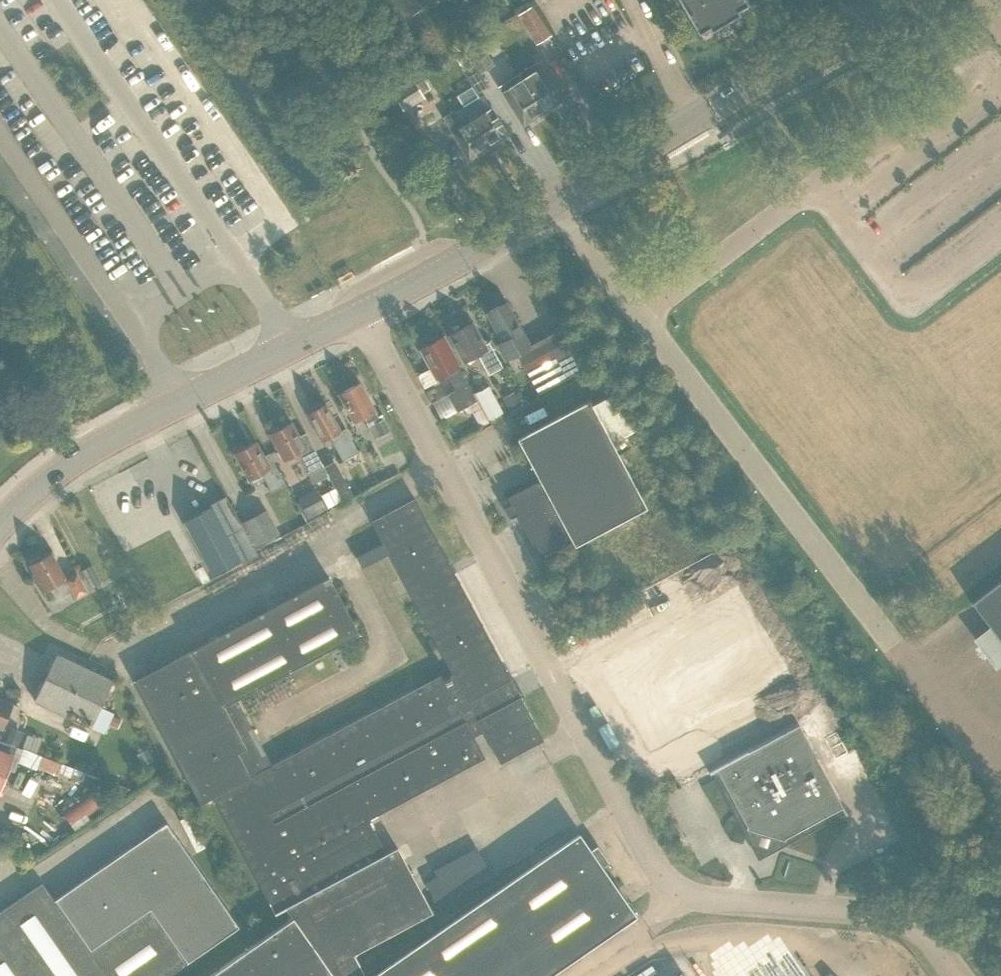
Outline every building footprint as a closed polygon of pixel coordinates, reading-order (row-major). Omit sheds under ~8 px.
[(698,33),(708,27),(710,31),(739,14),(737,10),(748,4),(745,0),(678,0),(698,33)] [(549,33),(532,6),(519,14),(536,41),(549,33)] [(478,43),(466,50),(474,64),(480,72),(492,65),(478,43)] [(519,74),(543,113),(562,101),(537,63),(527,69),(519,74)] [(474,64),(462,72),(472,86),(477,94),(489,86),(480,72),(474,64)] [(500,87),(524,125),(543,113),(519,74),(510,80),(500,87)] [(477,94),(472,86),(457,95),(465,107),(464,108),(470,117),(489,147),(508,135),(489,106),(488,107),(481,96),(479,98),(477,94)] [(443,118),(469,159),(489,147),(464,108),(456,113),(455,110),(443,118)] [(531,347),(507,304),(488,314),(502,341),(496,344),(505,361),(518,354),(540,395),(582,372),(559,331),(531,347)] [(454,335),(450,337),(465,363),(479,355),(487,369),(498,363),(490,348),(487,350),(473,324),(462,330),(460,329),(454,333),(454,335)] [(444,339),(422,351),(437,379),(446,374),(455,391),(449,395),(459,412),(472,405),(483,425),(489,422),(458,367),(459,367),(444,339)] [(338,394),(346,408),(355,425),(377,413),(360,382),(338,394)] [(487,386),(477,391),(492,418),(501,412),(487,386)] [(514,509),(507,513),(511,522),(518,518),(540,559),(571,542),(574,547),(648,508),(612,442),(636,429),(616,392),(592,405),(590,400),(517,439),(540,482),(508,499),(514,509)] [(514,393),(504,398),(512,412),(522,407),(514,393)] [(341,430),(327,405),(323,407),(320,406),(314,410),(313,412),(308,415),(324,443),(331,439),(342,461),(359,451),(346,427),(341,430)] [(382,415),(367,424),(375,439),(390,430),(384,418),(382,415)] [(299,436),(292,423),(283,429),(281,428),(275,431),(273,434),(271,435),(285,462),(298,455),(307,471),(322,463),(305,432),(299,436)] [(238,453),(235,455),(250,482),(263,474),(272,491),(286,484),(270,455),(265,457),(257,443),(248,448),(245,447),(239,450),(238,453)] [(334,460),(324,466),(336,488),(343,500),(344,501),(354,496),(334,460)] [(326,508),(316,488),(298,498),(309,518),(326,508)] [(336,488),(322,496),(328,508),(343,500),(336,488)] [(214,508),(185,523),(214,576),(242,561),(245,565),(260,557),(227,497),(212,505),(214,508)] [(208,975),(365,975),(354,955),(432,913),(398,848),(387,854),(369,820),(486,759),(475,738),(484,733),(501,764),(544,742),(521,698),(517,700),(508,682),(512,680),(416,500),(373,522),(453,676),(444,681),(442,676),(273,766),(238,699),(360,634),(331,578),(137,680),(202,803),(214,797),(276,913),(286,907),(293,917),(208,975)] [(266,508),(243,521),(256,545),(279,533),(266,508)] [(52,554),(31,566),(46,593),(58,586),(64,597),(73,592),(77,598),(87,592),(77,574),(67,579),(52,554)] [(90,562),(80,568),(90,585),(100,579),(90,562)] [(971,603),(1000,641),(1000,580),(971,603)] [(114,681),(58,655),(36,702),(92,728),(102,708),(106,710),(109,704),(105,702),(114,681)] [(0,699),(0,729),(3,730),(14,705),(0,699)] [(113,716),(110,724),(117,727),(120,719),(113,716)] [(718,768),(748,825),(747,827),(787,839),(787,837),(844,808),(847,814),(848,813),(801,723),(712,770),(712,771),(718,768)] [(12,730),(8,741),(18,746),(23,735),(12,730)] [(824,738),(835,759),(848,752),(837,731),(824,738)] [(0,752),(0,791),(14,758),(0,752)] [(240,927),(167,822),(55,901),(43,883),(0,913),(0,975),(169,975),(240,927)] [(637,917),(603,868),(610,863),(598,846),(591,851),(580,835),(377,975),(552,975),(637,917)] [(439,903),(492,875),(477,847),(435,869),(439,875),(428,881),(439,903)]
